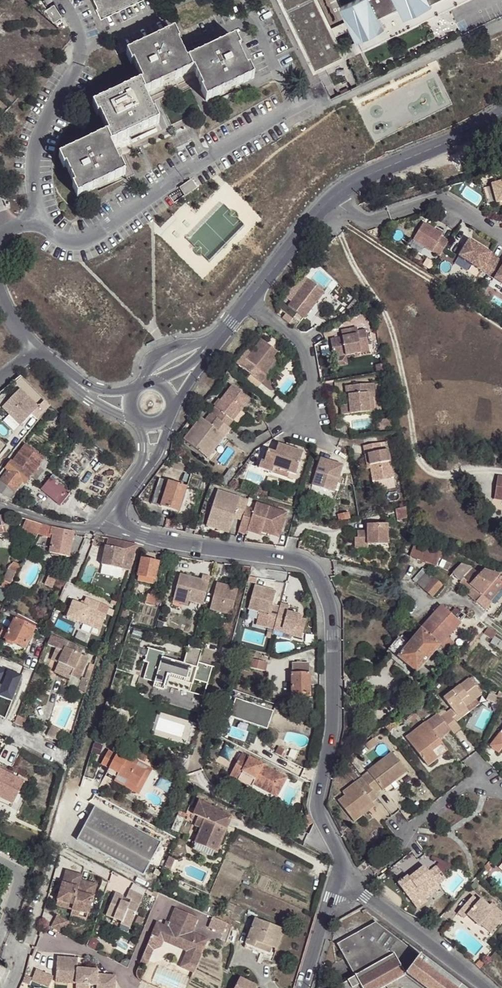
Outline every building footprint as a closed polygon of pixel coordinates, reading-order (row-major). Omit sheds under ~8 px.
[(99,1),(104,11),(128,0),(100,0),(99,1)] [(332,31),(317,0),(282,0),(304,46),(306,45),(319,72),(345,59),(342,51),(336,39),(353,30),(359,42),(364,53),(472,0),(361,0),(343,9),(349,23),(332,31)] [(140,83),(139,83),(145,94),(192,72),(187,61),(185,62),(177,44),(178,43),(173,32),(125,55),(130,65),(132,64),(140,83)] [(234,39),(187,61),(192,72),(194,71),(203,89),(201,90),(206,101),(253,79),(248,68),(246,69),(238,51),(240,50),(234,39)] [(347,61),(364,53),(359,42),(342,51),(345,59),(347,61)] [(158,124),(153,113),(151,114),(142,95),(145,94),(139,83),(92,105),(97,116),(99,115),(109,134),(106,134),(111,146),(158,124)] [(111,146),(106,134),(58,158),(63,168),(65,168),(73,186),(71,187),(76,198),(124,175),(120,165),(118,166),(109,147),(111,146)] [(492,183),(492,184),(497,200),(497,201),(501,200),(501,181),(492,183)] [(497,200),(492,184),(484,187),(488,202),(497,200)] [(424,221),(413,238),(440,255),(449,240),(441,235),(443,233),(424,221)] [(469,238),(459,254),(481,268),(488,273),(489,271),(498,257),(469,238)] [(498,257),(489,271),(496,275),(501,279),(501,260),(498,257)] [(319,300),(322,295),(327,288),(311,276),(297,295),(301,298),(295,306),(308,315),(319,300)] [(280,311),(292,320),(295,316),(283,307),(280,311)] [(372,349),(371,344),(368,327),(360,329),(361,332),(348,335),(334,337),(336,355),(349,353),(364,351),(372,349)] [(254,373),(263,381),(269,374),(267,372),(283,352),(264,337),(259,333),(253,341),(258,345),(252,352),(249,349),(245,354),(248,357),(255,362),(249,369),(254,373)] [(255,362),(248,357),(242,364),(249,369),(255,362)] [(259,386),(263,381),(254,373),(250,378),(259,386)] [(241,410),(252,396),(234,382),(212,410),(212,411),(218,415),(228,423),(229,424),(235,417),(238,420),(244,412),(241,410)] [(369,394),(375,393),(375,385),(351,386),(352,406),(349,406),(342,407),(343,415),(370,413),(369,394)] [(39,407),(19,389),(2,407),(22,425),(32,414),(39,407)] [(39,407),(32,414),(39,421),(47,411),(40,405),(39,407)] [(215,419),(218,415),(212,411),(210,414),(215,419)] [(222,431),(228,423),(218,415),(215,419),(212,423),(202,414),(185,437),(205,453),(222,431)] [(393,421),(385,422),(385,423),(386,430),(394,429),(393,421)] [(225,434),(222,431),(205,453),(208,456),(225,434)] [(370,454),(373,468),(375,480),(394,477),(389,441),(381,442),(365,445),(367,455),(370,454)] [(281,467),(289,470),(298,473),(305,451),(279,443),(276,452),(269,449),(268,452),(265,462),(262,461),(261,466),(279,472),(281,467)] [(44,460),(26,447),(13,462),(13,461),(9,466),(7,465),(0,474),(0,493),(2,494),(10,498),(24,482),(26,483),(34,474),(44,460)] [(339,481),(341,476),(345,464),(325,457),(316,484),(336,491),(339,481)] [(49,464),(44,460),(34,474),(39,478),(49,464)] [(236,474),(229,468),(219,481),(221,483),(227,485),(232,478),(236,474)] [(202,478),(190,475),(187,486),(198,489),(202,478)] [(394,477),(375,480),(376,488),(396,485),(394,477)] [(160,506),(167,481),(159,478),(151,503),(160,506)] [(237,481),(232,478),(227,485),(232,487),(237,481)] [(65,490),(52,480),(40,494),(60,510),(69,499),(62,493),(65,490)] [(186,487),(167,481),(160,506),(178,512),(186,487)] [(273,493),(254,487),(252,492),(271,498),(273,493)] [(248,500),(218,490),(209,518),(231,525),(234,517),(242,520),(246,507),(248,500)] [(254,509),(246,507),(242,520),(240,526),(248,528),(249,525),(262,529),(263,527),(271,530),(280,533),(287,513),(256,503),(254,509)] [(409,507),(400,509),(403,520),(411,518),(409,507)] [(41,522),(26,518),(21,531),(35,536),(41,522)] [(231,525),(209,518),(206,525),(229,532),(231,525)] [(60,528),(42,523),(40,530),(51,534),(48,551),(66,555),(71,530),(60,528)] [(262,529),(249,525),(248,528),(247,531),(268,538),(271,530),(263,527),(262,529)] [(356,533),(357,540),(367,540),(367,546),(387,545),(386,526),(376,527),(370,527),(366,527),(366,533),(356,533)] [(128,568),(136,544),(107,537),(106,546),(104,546),(100,564),(119,568),(119,567),(128,568)] [(442,550),(419,541),(415,552),(438,561),(442,550)] [(138,579),(154,583),(158,563),(142,559),(138,579)] [(464,578),(471,568),(461,564),(452,573),(460,581),(464,578)] [(432,576),(443,585),(450,576),(440,567),(432,576)] [(479,575),(471,568),(464,578),(472,585),(479,575)] [(13,584),(18,572),(10,569),(5,580),(13,584)] [(484,569),(472,585),(483,595),(500,575),(484,569)] [(59,571),(50,570),(48,586),(57,587),(59,571)] [(202,603),(209,575),(202,573),(200,578),(179,572),(172,595),(187,599),(202,603)] [(433,597),(443,585),(432,576),(426,572),(417,583),(433,597)] [(483,595),(491,601),(501,588),(501,576),(500,575),(483,595)] [(230,614),(238,588),(216,581),(209,608),(230,614)] [(273,628),(274,626),(280,606),(272,604),(276,591),(254,584),(248,608),(260,611),(257,623),(273,628)] [(483,595),(472,585),(466,594),(477,604),(483,595)] [(154,605),(156,597),(148,595),(146,602),(154,605)] [(187,599),(172,595),(171,599),(186,603),(187,599)] [(86,597),(84,601),(83,605),(81,604),(73,601),(67,617),(93,627),(96,621),(102,624),(106,614),(97,610),(100,603),(86,597)] [(109,606),(100,603),(97,610),(106,614),(109,606)] [(293,631),(291,635),(301,637),(306,619),(301,618),(297,617),(298,614),(287,611),(289,605),(281,603),(280,606),(274,626),(293,631)] [(420,629),(419,630),(440,646),(461,622),(459,621),(456,618),(441,604),(420,629)] [(18,612),(8,607),(6,613),(15,618),(18,612)] [(35,628),(38,623),(18,612),(15,618),(35,628)] [(25,648),(35,628),(15,618),(9,630),(6,637),(5,639),(15,643),(25,648)] [(96,621),(93,627),(91,633),(98,635),(102,624),(96,621)] [(40,626),(37,631),(44,634),(47,629),(40,626)] [(273,629),(291,635),(293,631),(274,626),(273,628),(273,629)] [(440,646),(419,630),(414,636),(407,644),(396,656),(397,657),(414,672),(416,673),(438,648),(440,646)] [(76,670),(73,676),(80,680),(90,659),(83,655),(85,650),(54,635),(50,644),(58,648),(55,654),(63,657),(61,663),(76,670)] [(396,656),(407,644),(398,636),(384,652),(395,661),(397,657),(396,656)] [(15,643),(5,639),(1,646),(11,651),(12,650),(15,643)] [(15,643),(12,650),(21,654),(25,648),(15,643)] [(199,662),(203,650),(189,646),(186,659),(150,648),(146,661),(144,660),(144,662),(149,663),(144,679),(155,682),(154,688),(164,690),(165,688),(167,689),(168,686),(191,693),(195,679),(208,683),(213,667),(199,662)] [(53,659),(61,663),(63,657),(55,654),(53,659)] [(414,672),(397,657),(395,661),(398,664),(396,667),(408,678),(414,672)] [(266,662),(253,659),(251,667),(265,670),(266,662)] [(71,680),(73,676),(76,670),(61,663),(56,673),(71,680)] [(292,692),(309,692),(309,682),(308,663),(292,664),(292,692)] [(2,684),(0,689),(0,696),(11,700),(21,676),(0,667),(0,683),(2,684)] [(91,673),(87,672),(84,680),(82,679),(78,692),(84,694),(91,673)] [(470,677),(444,697),(452,707),(458,715),(468,708),(466,706),(472,701),(482,694),(470,677)] [(501,700),(490,694),(486,701),(498,707),(501,700)] [(452,707),(448,710),(456,721),(476,707),(472,701),(466,706),(468,708),(458,715),(452,707)] [(438,712),(435,715),(448,732),(452,730),(454,734),(461,728),(456,721),(448,710),(441,716),(438,712)] [(448,732),(435,715),(406,737),(427,765),(438,757),(433,750),(443,743),(440,739),(448,732)] [(393,725),(384,732),(394,745),(403,738),(393,725)] [(65,733),(51,726),(46,736),(60,743),(65,733)] [(129,734),(124,731),(120,737),(126,740),(129,734)] [(490,746),(499,752),(501,749),(501,731),(490,746)] [(433,750),(438,757),(447,749),(443,743),(433,750)] [(279,746),(275,753),(281,756),(285,749),(279,746)] [(136,787),(145,771),(136,766),(139,761),(128,755),(125,760),(108,750),(102,761),(110,765),(109,768),(118,773),(117,775),(127,780),(126,782),(136,787)] [(366,785),(377,798),(378,797),(376,794),(381,790),(383,792),(407,773),(393,755),(361,779),(366,785)] [(276,791),(283,777),(244,756),(232,778),(254,790),(255,787),(258,781),(276,791)] [(148,766),(145,771),(136,787),(126,782),(124,786),(138,794),(152,769),(148,766)] [(116,777),(117,775),(118,773),(109,768),(107,772),(116,777)] [(20,780),(0,769),(0,790),(0,791),(0,794),(10,799),(20,780)] [(289,780),(283,777),(276,791),(258,781),(255,787),(279,799),(289,780)] [(20,780),(10,799),(0,794),(0,797),(12,803),(23,781),(20,780)] [(359,813),(377,798),(366,785),(361,788),(356,782),(342,792),(345,796),(338,801),(354,822),(362,815),(359,813)] [(222,821),(225,813),(199,802),(194,815),(198,816),(195,825),(201,828),(195,843),(217,852),(229,823),(222,821)] [(79,839),(140,872),(145,874),(163,840),(96,804),(96,806),(79,839)] [(184,819),(181,826),(185,827),(188,820),(193,824),(196,817),(192,815),(196,806),(191,804),(184,819)] [(232,816),(225,813),(222,821),(229,823),(232,816)] [(171,830),(178,834),(181,826),(184,819),(177,816),(171,830)] [(217,852),(195,843),(192,849),(214,858),(217,852)] [(170,855),(165,866),(172,869),(176,858),(170,855)] [(408,877),(398,885),(413,903),(422,896),(423,897),(437,886),(447,879),(437,867),(429,872),(425,867),(410,879),(408,877)] [(83,874),(67,870),(59,900),(74,904),(81,879),(83,874)] [(81,879),(74,904),(73,909),(89,913),(97,883),(81,879)] [(437,886),(423,897),(427,902),(441,891),(437,886)] [(123,921),(122,923),(131,927),(144,895),(130,889),(127,897),(131,899),(129,903),(122,900),(125,895),(116,892),(107,914),(114,917),(123,921)] [(458,912),(465,917),(468,914),(481,925),(483,922),(493,930),(501,920),(501,912),(496,907),(494,910),(481,898),(479,900),(473,895),(458,912)] [(59,900),(57,904),(73,909),(74,904),(59,900)] [(73,909),(72,914),(88,918),(89,913),(73,909)] [(155,930),(149,942),(161,947),(163,942),(187,951),(181,966),(193,971),(206,939),(191,933),(196,919),(175,910),(168,927),(165,933),(155,930)] [(58,914),(52,925),(63,931),(69,920),(58,914)] [(213,917),(209,926),(224,933),(228,924),(216,918),(213,917)] [(405,973),(419,955),(376,921),(337,943),(355,976),(347,980),(351,987),(379,987),(405,973)] [(168,927),(157,924),(155,930),(165,933),(168,927)] [(253,952),(252,956),(272,964),(283,935),(255,924),(244,948),(253,952)] [(161,947),(149,942),(141,962),(147,965),(153,950),(161,947)] [(419,955),(405,973),(424,987),(464,987),(419,954),(419,955)] [(58,956),(57,977),(59,977),(59,981),(77,982),(90,983),(98,984),(97,987),(116,987),(117,974),(98,973),(99,969),(78,967),(79,958),(58,956)] [(241,977),(235,987),(256,987),(257,985),(241,977)]
